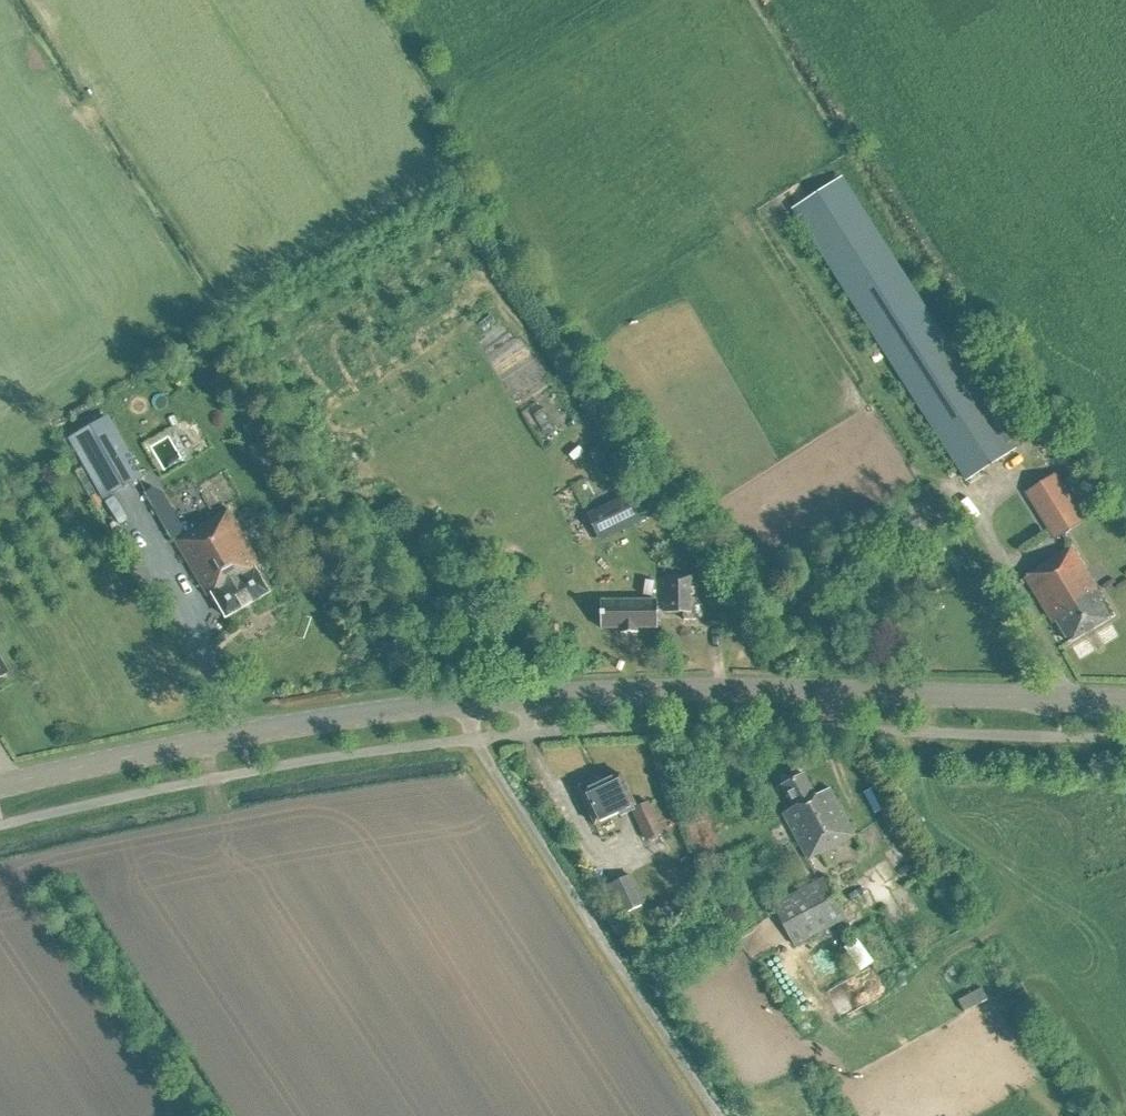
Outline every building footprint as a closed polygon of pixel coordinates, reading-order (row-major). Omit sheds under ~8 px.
[(966,481),(1014,450),(1009,443),(1032,428),(1008,391),(985,405),(841,178),(793,209),(966,481)] [(106,410),(67,432),(102,494),(142,472),(106,410)] [(191,412),(179,418),(187,434),(199,428),(191,412)] [(263,422),(248,432),(255,444),(271,434),(263,422)] [(147,441),(164,472),(188,459),(171,428),(147,441)] [(1024,492),(1053,540),(1085,521),(1056,473),(1024,492)] [(599,542),(639,524),(626,496),(587,514),(599,542)] [(226,618),(269,593),(255,569),(260,566),(228,510),(175,541),(207,597),(212,594),(226,618)] [(1069,643),(1109,619),(1099,602),(1102,601),(1096,591),(1097,590),(1073,548),(1039,567),(1040,569),(1026,577),(1053,624),(1057,622),(1069,643)] [(664,575),(664,612),(683,612),(683,619),(695,619),(694,598),(690,598),(690,575),(664,575)] [(656,627),(656,601),(601,602),(601,627),(621,627),(621,633),(636,633),(636,628),(656,627)] [(10,673),(0,658),(0,680),(10,673)] [(634,806),(620,774),(596,785),(594,780),(579,786),(582,792),(580,793),(595,825),(619,813),(620,817),(633,811),(646,840),(662,832),(648,803),(635,810),(633,807),(634,806)] [(816,796),(804,774),(782,787),(794,808),(783,814),(809,862),(857,836),(830,788),(816,796)] [(874,813),(886,807),(876,787),(863,793),(874,813)] [(648,922),(640,905),(644,904),(630,875),(606,887),(620,915),(621,915),(629,931),(648,922)] [(794,946),(847,918),(825,877),(772,906),(794,946)] [(873,961),(856,938),(844,946),(861,970),(873,961)] [(981,984),(958,994),(963,1006),(986,996),(981,984)]
